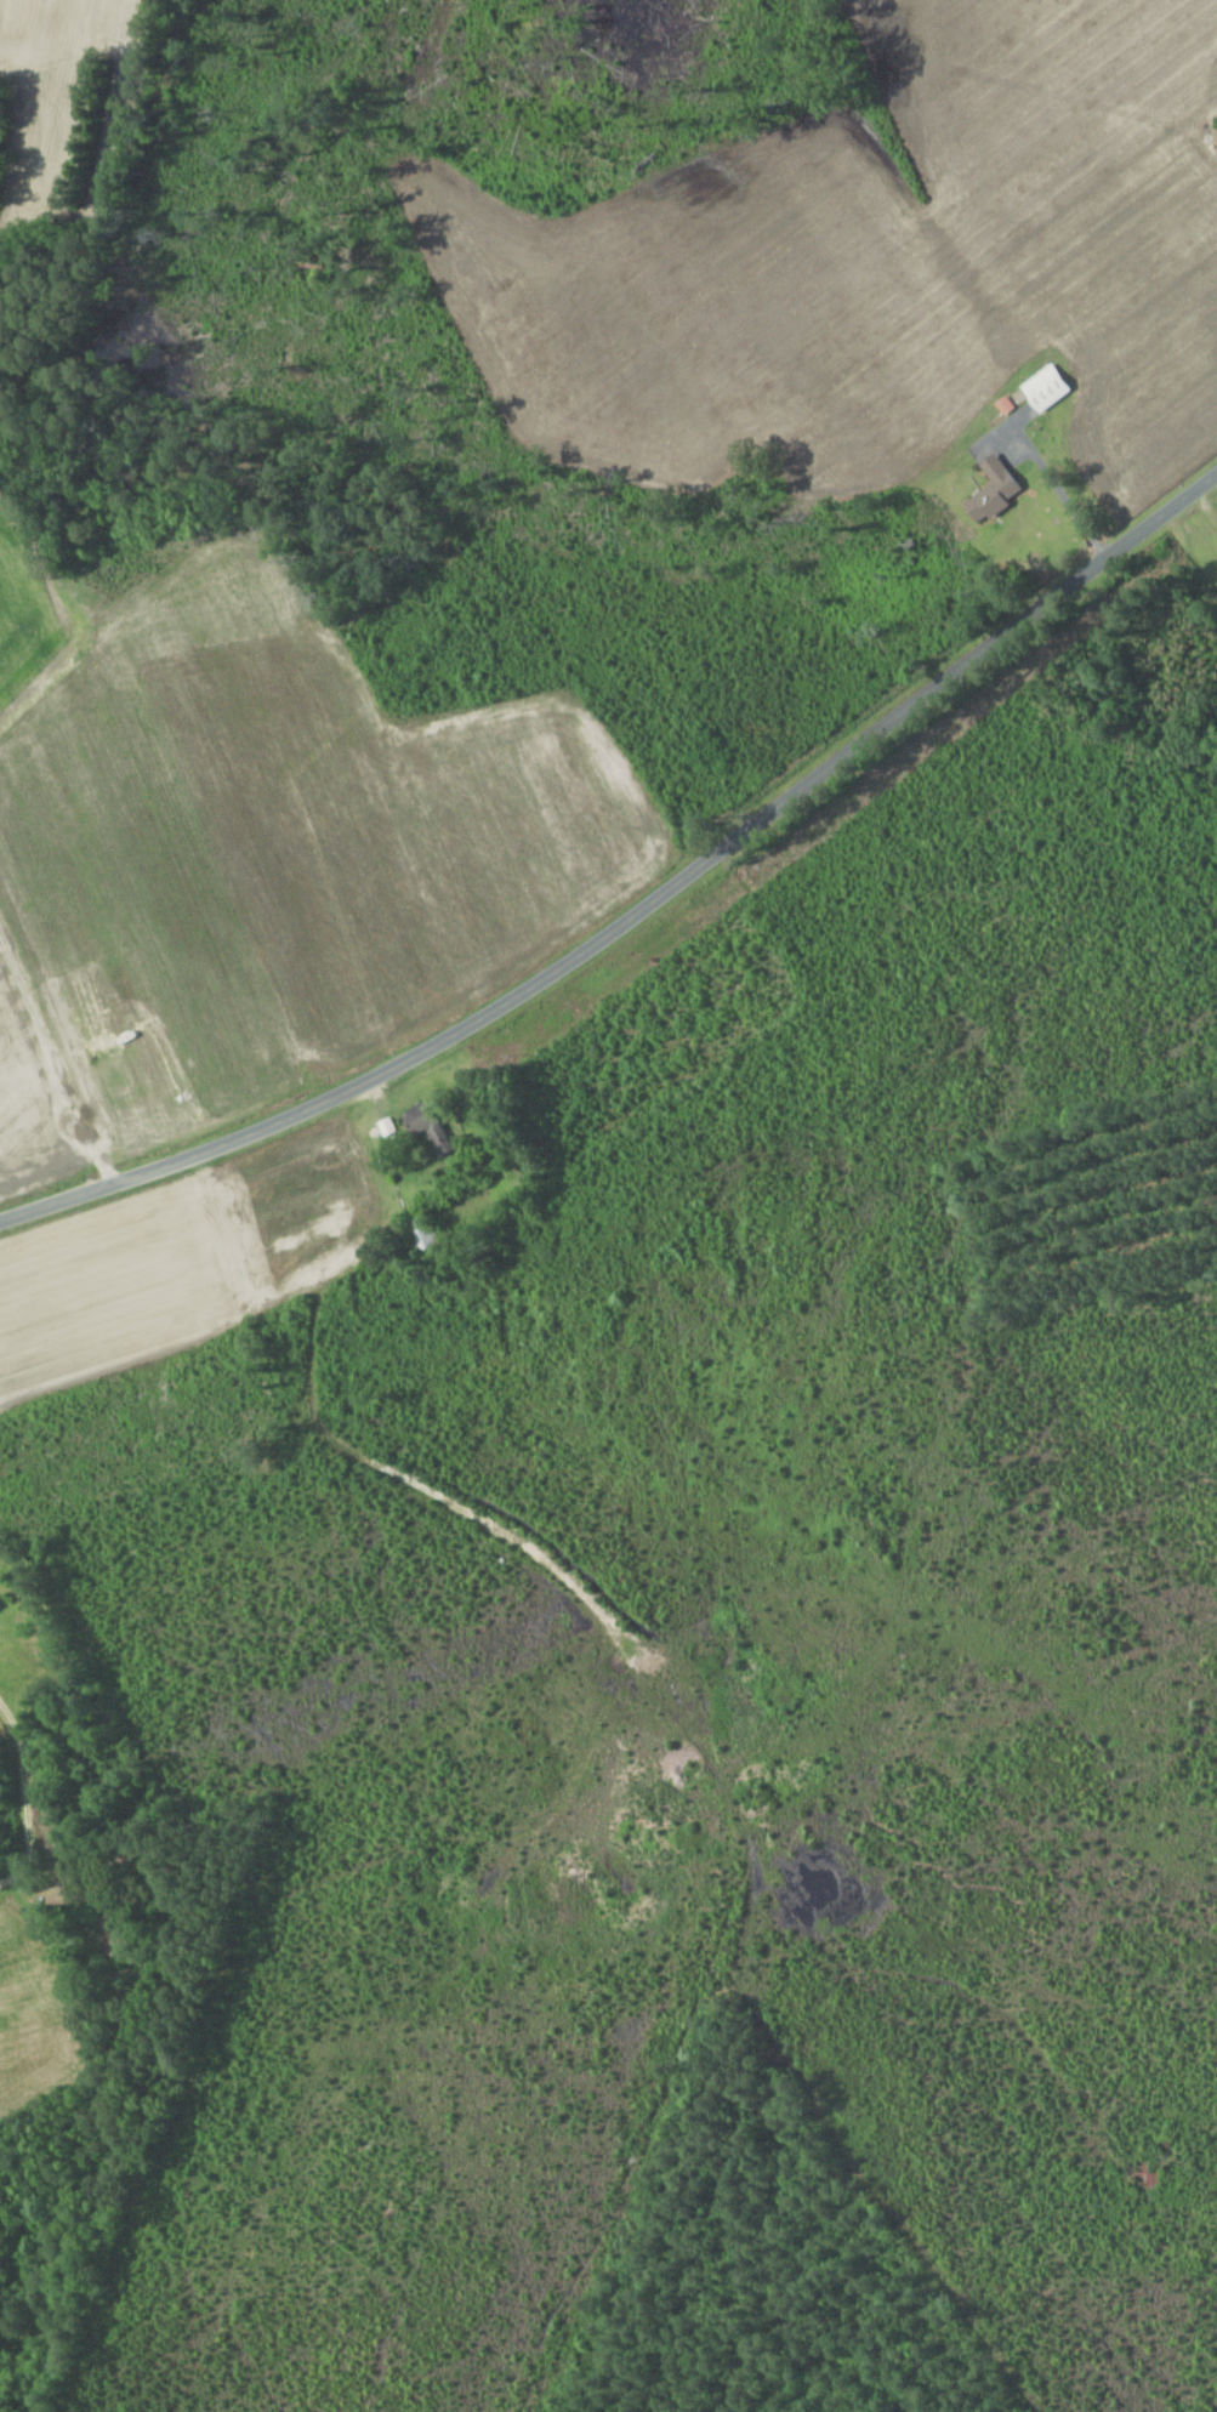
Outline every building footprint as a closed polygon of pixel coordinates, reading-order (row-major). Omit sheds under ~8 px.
[(1017,385),(1036,413),(1069,390),(1049,363),(1017,385)] [(989,481),(959,503),(974,524),(1019,491),(992,452),(976,463),(989,481)] [(397,1115),(409,1136),(422,1128),(438,1155),(451,1148),(423,1100),(397,1115)] [(413,1250),(438,1241),(426,1210),(401,1219),(413,1250)]
